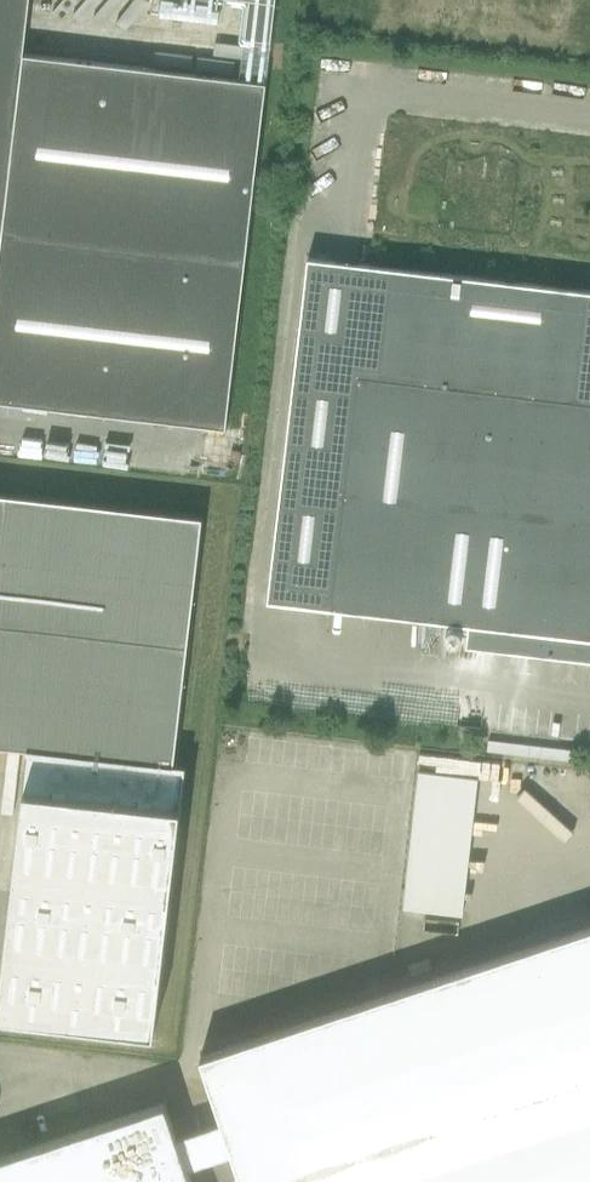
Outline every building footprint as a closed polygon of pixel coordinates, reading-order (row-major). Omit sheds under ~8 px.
[(245,37),(271,40),(276,0),(249,0),(245,37)] [(23,52),(0,246),(0,400),(225,427),(265,81),(23,52)] [(268,600),(469,626),(466,644),(589,659),(589,290),(311,258),(268,600)] [(29,748),(0,1001),(0,1013),(155,1031),(186,764),(174,763),(203,516),(0,493),(0,744),(29,748)] [(201,1056),(222,1121),(177,1137),(187,1168),(233,1152),(242,1181),(589,1181),(589,927),(201,1056)] [(187,1168),(177,1137),(165,1102),(0,1157),(0,1181),(192,1181),(187,1168)]
